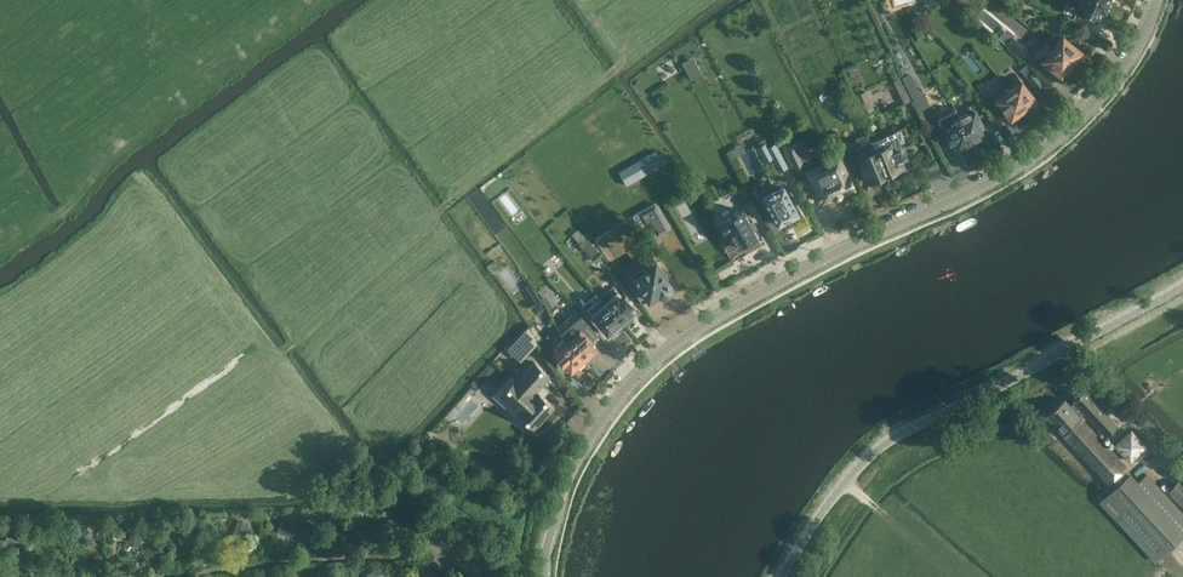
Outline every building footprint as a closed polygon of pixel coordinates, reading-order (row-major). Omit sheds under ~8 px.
[(1103,0),(1066,0),(1064,5),(1101,20),(1104,12),(1105,12),(1109,3),(1103,0)] [(1072,21),(1075,14),(1061,8),(1058,15),(1072,21)] [(930,31),(926,35),(931,40),(935,36),(930,31)] [(1061,34),(1051,46),(1074,65),(1080,58),(1077,56),(1082,51),(1075,45),(1075,46),(1061,34)] [(1013,36),(1006,44),(1017,54),(1024,46),(1013,37),(1013,36)] [(1074,65),(1051,46),(1040,58),(1055,70),(1054,71),(1060,76),(1065,71),(1067,73),(1074,65)] [(691,80),(702,74),(693,57),(682,63),(691,80)] [(1021,68),(1037,90),(1043,85),(1027,64),(1021,68)] [(903,77),(902,78),(919,111),(930,105),(922,90),(920,91),(914,79),(912,80),(909,74),(903,77)] [(911,101),(901,78),(894,81),(904,104),(911,101)] [(1019,78),(1007,88),(1026,112),(1034,106),(1031,103),(1037,99),(1032,92),(1031,93),(1019,78)] [(872,106),(864,87),(855,91),(863,110),(872,106)] [(1026,112),(1007,88),(995,98),(1006,112),(1005,113),(1010,119),(1015,115),(1018,118),(1026,112)] [(850,118),(859,114),(853,101),(844,104),(850,118)] [(981,123),(979,118),(972,106),(958,113),(973,142),(988,134),(982,123),(981,123)] [(932,112),(924,116),(933,132),(941,128),(932,112)] [(973,142),(958,113),(949,118),(951,122),(947,125),(950,131),(947,133),(952,143),(954,141),(958,149),(973,142)] [(872,141),(872,142),(886,175),(888,174),(890,176),(893,176),(895,174),(895,172),(901,169),(898,162),(900,161),(903,159),(899,150),(896,151),(894,152),(887,135),(872,141)] [(886,175),(872,142),(857,148),(861,158),(863,162),(859,163),(866,180),(870,178),(871,181),(873,180),(876,185),(888,180),(886,175)] [(741,144),(728,151),(732,158),(745,151),(741,144)] [(758,148),(765,162),(773,158),(779,171),(787,167),(776,144),(768,148),(766,144),(758,148)] [(794,149),(786,153),(798,180),(807,176),(802,167),(812,162),(805,148),(795,152),(794,149)] [(645,154),(618,174),(628,186),(660,162),(654,154),(648,158),(645,154)] [(818,194),(817,195),(816,196),(816,197),(816,198),(816,199),(816,200),(817,200),(817,201),(818,201),(819,201),(820,201),(821,201),(822,201),(823,203),(843,193),(841,189),(851,184),(840,160),(809,174),(819,194),(818,194)] [(799,213),(785,186),(783,187),(783,186),(776,190),(776,189),(771,192),(764,196),(765,196),(763,197),(777,224),(783,221),(784,223),(785,222),(785,223),(793,219),(793,218),(793,216),(799,213)] [(663,217),(663,216),(662,216),(656,205),(655,203),(654,204),(648,208),(646,209),(647,209),(640,213),(640,212),(639,213),(639,214),(640,214),(645,223),(650,221),(654,228),(654,230),(654,229),(657,234),(658,236),(659,235),(668,229),(669,229),(670,229),(669,227),(663,217)] [(757,238),(744,215),(741,210),(732,215),(733,216),(719,224),(734,250),(757,238)] [(581,245),(594,260),(601,254),(588,239),(581,245)] [(669,279),(653,256),(623,277),(642,304),(659,292),(661,295),(664,295),(667,295),(670,293),(671,291),(671,288),(670,285),(667,280),(669,279)] [(541,298),(536,291),(530,284),(526,287),(531,294),(539,308),(544,312),(553,307),(546,295),(541,298)] [(604,303),(622,323),(642,305),(632,293),(629,296),(624,291),(621,295),(614,287),(602,298),(606,302),(604,303)] [(622,323),(604,303),(604,304),(601,303),(599,302),(588,311),(593,317),(608,335),(609,334),(612,334),(616,330),(617,327),(622,323)] [(569,318),(558,328),(565,339),(568,344),(583,361),(596,349),(569,318)] [(537,343),(529,327),(508,349),(518,358),(522,354),(525,357),(537,343)] [(568,344),(565,339),(557,346),(558,347),(554,351),(571,371),(577,366),(578,368),(584,362),(583,361),(568,344)] [(540,386),(546,379),(549,376),(534,362),(517,381),(516,380),(502,395),(510,403),(508,406),(516,413),(519,411),(521,413),(519,414),(534,428),(554,407),(541,395),(545,390),(540,386)] [(1064,399),(1046,416),(1064,435),(1063,435),(1114,490),(1101,502),(1157,561),(1182,537),(1182,531),(1128,471),(1127,473),(1124,470),(1129,466),(1091,426),(1093,424),(1105,437),(1118,425),(1085,389),(1073,401),(1074,402),(1070,406),(1064,399)] [(438,424),(432,431),(435,434),(442,427),(438,424)] [(1147,446),(1131,429),(1114,445),(1130,463),(1147,446)] [(1182,529),(1182,511),(1144,469),(1135,477),(1182,529)] [(368,491),(360,480),(355,483),(363,494),(368,491)] [(1182,508),(1182,483),(1171,496),(1182,508)] [(335,512),(330,525),(340,529),(345,515),(335,512)] [(401,525),(387,514),(377,527),(391,537),(401,525)] [(301,525),(285,518),(278,531),(294,539),(301,525)] [(249,523),(237,519),(233,533),(245,536),(249,523)] [(62,533),(52,525),(44,534),(54,543),(62,533)] [(195,532),(182,527),(177,539),(190,544),(195,532)] [(100,536),(90,528),(82,538),(91,546),(100,536)] [(4,530),(4,540),(22,540),(22,530),(4,530)] [(144,535),(131,533),(129,546),(142,548),(144,535)] [(321,567),(315,576),(330,576),(332,574),(321,567)] [(368,576),(385,576),(380,568),(366,574),(368,576)] [(429,569),(424,576),(442,576),(429,569)]
